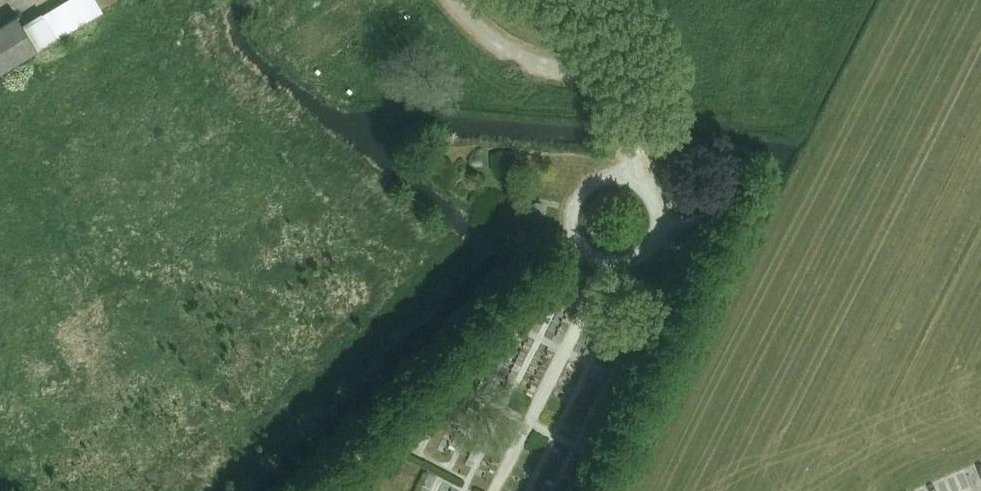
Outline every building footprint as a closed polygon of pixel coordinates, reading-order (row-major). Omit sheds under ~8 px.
[(39,49),(18,14),(0,24),(0,72),(39,49)]
